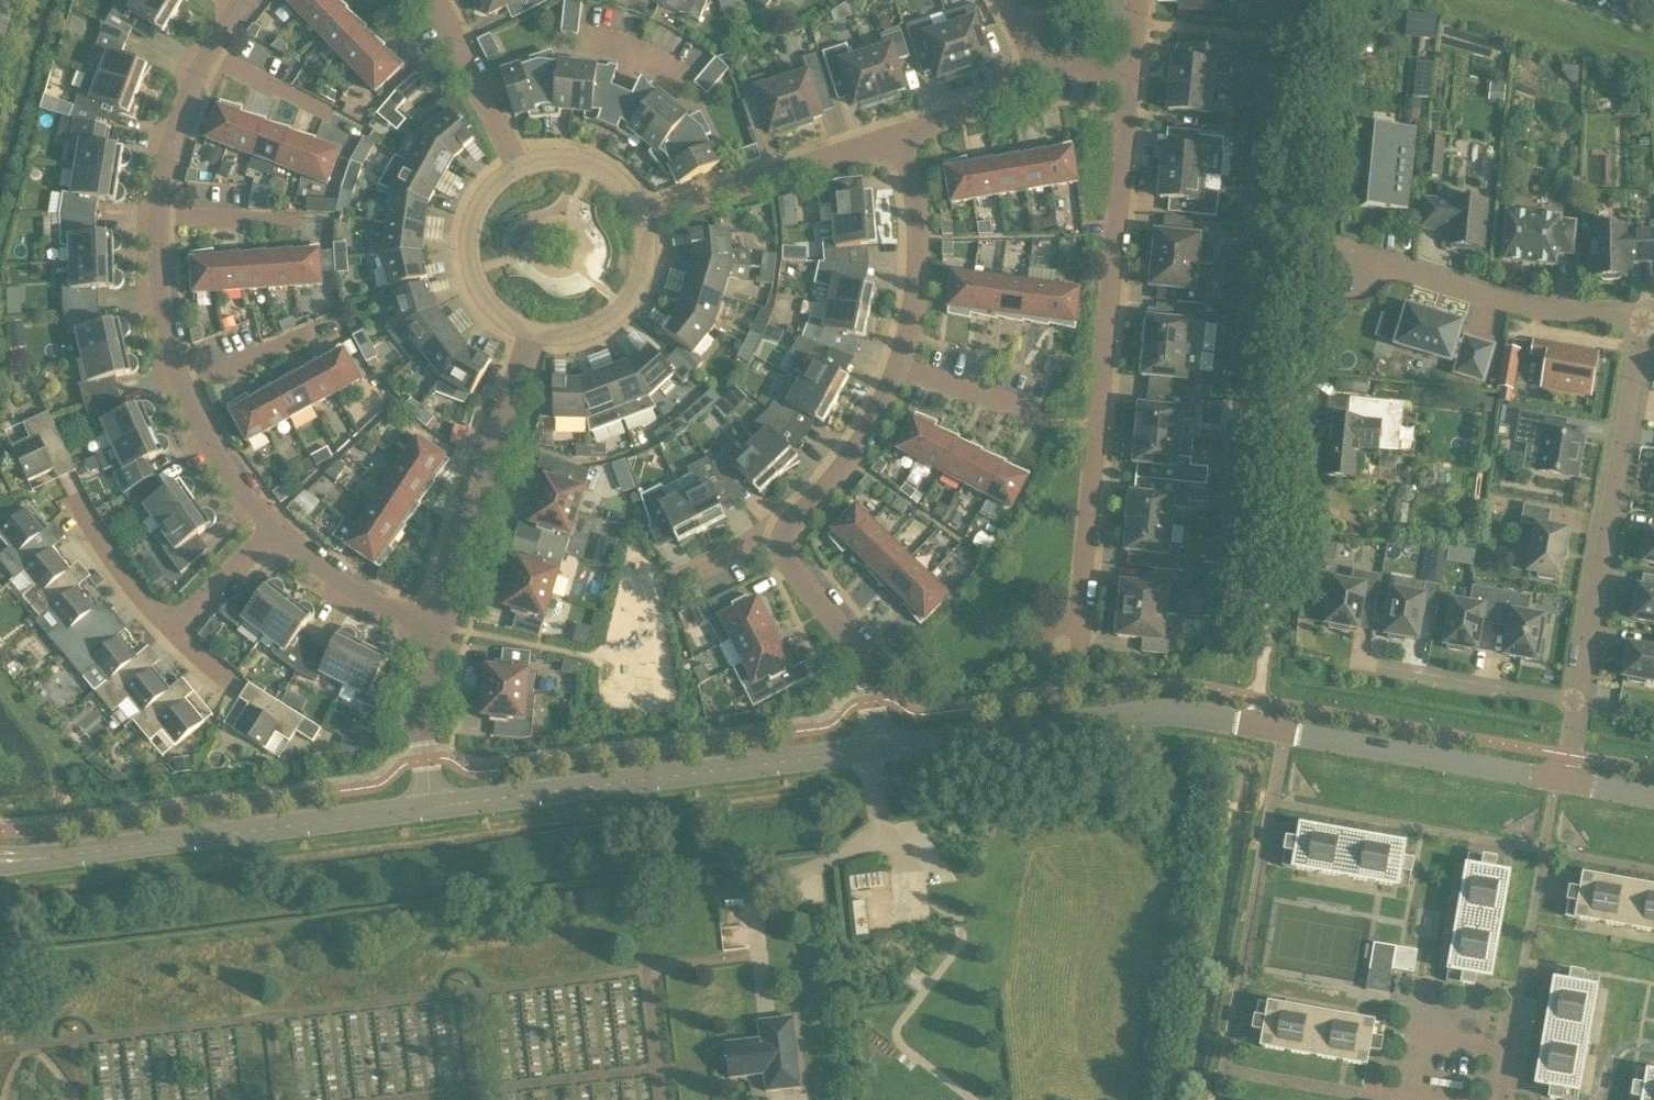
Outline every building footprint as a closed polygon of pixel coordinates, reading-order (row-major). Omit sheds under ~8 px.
[(161,0),(136,0),(134,3),(129,0),(121,0),(111,16),(133,30),(140,18),(168,36),(175,16),(178,11),(161,0)] [(178,11),(181,6),(187,0),(161,0),(178,11)] [(319,0),(287,0),(286,1),(302,17),(319,0)] [(321,36),(348,9),(349,8),(340,0),(319,0),(302,17),(321,36)] [(481,8),(485,6),(490,15),(515,2),(522,15),(549,2),(548,0),(477,0),(481,8)] [(579,34),(582,1),(575,0),(565,0),(562,32),(579,34)] [(659,4),(700,21),(708,0),(661,0),(659,4)] [(1180,14),(1215,18),(1211,0),(1180,0),(1180,14)] [(735,2),(721,6),(725,19),(739,14),(735,2)] [(965,22),(950,27),(966,74),(982,69),(981,64),(990,61),(976,18),(981,17),(976,3),(964,6),(963,14),(965,22)] [(339,54),(366,28),(367,26),(348,9),(321,36),(339,54)] [(966,74),(950,27),(935,31),(931,17),(907,25),(916,54),(929,50),(938,78),(948,75),(949,80),(966,74)] [(246,35),(255,40),(261,30),(254,24),(246,35)] [(339,54),(357,73),(385,45),(366,28),(339,54)] [(881,49),(866,54),(882,101),(898,96),(897,92),(907,89),(897,60),(910,56),(902,31),(878,39),(881,49)] [(106,60),(100,76),(139,90),(141,85),(152,67),(122,56),(127,43),(102,34),(94,55),(106,60)] [(491,34),(478,40),(487,60),(500,53),(491,34)] [(271,47),(284,54),(287,47),(279,39),(271,47)] [(882,101),(866,54),(852,59),(847,44),(823,52),(833,81),(845,77),(855,105),(864,102),(866,107),(882,101)] [(385,45),(357,73),(376,92),(404,64),(384,47),(386,45),(385,45)] [(1262,86),(1278,87),(1279,47),(1263,46),(1262,86)] [(1172,81),(1171,84),(1214,88),(1215,73),(1229,75),(1230,64),(1233,64),(1234,51),(1209,48),(1208,61),(1174,58),(1174,63),(1170,62),(1167,65),(1166,78),(1168,81),(1172,81)] [(561,108),(573,110),(578,66),(557,64),(553,51),(539,55),(545,118),(560,116),(561,108)] [(808,73),(783,81),(798,129),(815,123),(813,119),(823,116),(814,87),(826,83),(817,54),(804,58),(808,73)] [(530,119),(545,118),(539,55),(530,58),(532,64),(502,74),(516,116),(528,112),(530,119)] [(717,57),(695,83),(708,94),(730,69),(717,57)] [(1434,64),(1417,62),(1414,97),(1431,99),(1434,64)] [(600,124),(608,127),(623,92),(612,87),(614,80),(616,70),(578,66),(573,110),(585,111),(585,119),(600,124)] [(139,90),(100,76),(94,91),(82,87),(74,108),(99,118),(103,105),(134,117),(137,96),(139,90)] [(798,129),(783,81),(768,86),(765,76),(741,83),(746,100),(759,96),(771,133),(781,129),(782,134),(798,129)] [(635,132),(645,140),(672,105),(643,82),(637,89),(634,96),(623,92),(608,127),(616,131),(631,138),(635,132)] [(1214,88),(1171,84),(1169,110),(1203,113),(1202,126),(1227,128),(1228,115),(1211,113),(1214,88)] [(397,91),(387,102),(397,111),(407,99),(397,91)] [(429,128),(424,133),(454,158),(474,142),(466,131),(472,126),(454,91),(428,112),(427,125),(429,128)] [(40,111),(61,117),(70,120),(70,118),(74,108),(44,97),(40,111)] [(207,139),(229,147),(242,112),(244,107),(221,101),(207,139)] [(397,111),(387,102),(377,114),(387,122),(397,111)] [(649,153),(659,165),(707,125),(701,113),(689,119),(672,105),(645,140),(654,147),(649,153)] [(253,156),(266,121),(267,119),(242,112),(229,147),(253,156)] [(81,142),(76,168),(120,175),(122,167),(123,167),(126,166),(127,165),(129,164),(131,162),(131,161),(132,160),(132,158),(132,157),(132,156),(132,155),(131,153),(131,152),(130,151),(129,150),(127,149),(126,148),(124,148),(122,148),(121,148),(120,148),(104,145),(107,127),(76,119),(72,141),(81,142)] [(253,156),(277,165),(291,128),(266,121),(253,156)] [(707,125),(659,165),(668,177),(675,173),(681,185),(721,165),(706,137),(712,134),(707,125)] [(1366,183),(1361,182),(1358,206),(1408,211),(1416,131),(1367,126),(1365,145),(1370,146),(1366,183)] [(277,165),(302,175),(316,137),(291,130),(292,128),(291,128),(277,165)] [(424,133),(407,162),(442,180),(454,158),(424,133)] [(1165,146),(1163,171),(1221,177),(1223,156),(1232,157),(1234,139),(1200,136),(1199,149),(1165,146)] [(316,137),(302,175),(328,184),(341,147),(316,140),(317,137),(316,137)] [(1425,138),(1422,175),(1442,176),(1445,139),(1425,138)] [(1072,142),(1046,149),(1053,186),(1079,182),(1072,142)] [(736,151),(741,165),(762,159),(757,145),(736,151)] [(1046,147),(1020,153),(1027,191),(1053,186),(1046,149),(1046,147)] [(1020,151),(994,158),(1001,195),(1027,191),(1020,153),(1020,151)] [(379,186),(391,190),(429,203),(442,180),(407,162),(407,163),(395,156),(379,186)] [(994,156),(968,162),(975,199),(1001,195),(994,158),(994,156)] [(975,199),(968,162),(967,157),(945,163),(952,203),(975,199)] [(351,161),(346,175),(359,179),(363,165),(351,161)] [(63,193),(60,215),(93,217),(96,199),(111,201),(113,202),(115,203),(117,203),(119,203),(121,202),(122,201),(123,200),(125,199),(125,197),(126,196),(126,194),(126,191),(125,189),(125,188),(124,187),(123,186),(121,185),(120,184),(119,184),(120,175),(76,168),(72,194),(63,193)] [(189,169),(186,182),(197,183),(198,170),(189,169)] [(1221,177),(1163,171),(1160,197),(1194,201),(1192,214),(1217,217),(1219,191),(1203,190),(1205,176),(1221,177)] [(359,179),(346,175),(342,189),(354,193),(359,179)] [(1561,205),(1578,206),(1581,179),(1564,178),(1561,205)] [(833,205),(834,222),(876,218),(873,192),(841,195),(840,179),(818,186),(820,207),(833,205)] [(255,207),(273,208),(273,184),(256,184),(255,207)] [(391,190),(387,223),(425,231),(429,203),(391,190)] [(797,195),(785,197),(789,222),(802,220),(797,195)] [(312,197),(311,212),(339,212),(340,197),(312,197)] [(1451,231),(1449,244),(1452,244),(1452,249),(1467,250),(1468,246),(1482,247),(1487,201),(1454,198),(1454,202),(1425,199),(1422,228),(1451,231)] [(1244,223),(1259,224),(1261,206),(1245,205),(1244,223)] [(1560,217),(1508,212),(1503,260),(1555,265),(1556,252),(1572,254),(1575,223),(1560,221),(1560,217)] [(70,248),(71,263),(115,261),(114,252),(116,252),(118,251),(120,250),(121,249),(122,247),(123,245),(123,243),(123,242),(123,240),(122,239),(121,237),(120,236),(119,235),(118,235),(116,234),(114,233),(113,233),(111,233),(109,234),(93,235),(93,217),(60,215),(61,246),(70,248)] [(823,240),(825,262),(852,265),(850,247),(878,245),(876,218),(834,222),(836,239),(823,240)] [(942,222),(943,234),(953,234),(953,222),(942,222)] [(1149,255),(1148,258),(1213,265),(1215,238),(1212,237),(1213,224),(1186,222),(1185,235),(1157,232),(1156,241),(1155,242),(1153,244),(1151,248),(1150,251),(1149,253),(1149,255)] [(387,223),(382,255),(422,253),(425,231),(387,223)] [(1603,281),(1618,280),(1623,276),(1629,276),(1629,261),(1653,261),(1653,232),(1628,233),(1628,227),(1592,227),(1592,276),(1598,276),(1603,281)] [(692,234),(694,261),(751,267),(750,248),(732,249),(730,231),(692,234)] [(334,243),(335,258),(348,257),(347,242),(334,243)] [(953,242),(943,242),(944,256),(953,255),(953,242)] [(320,245),(294,249),(296,287),(322,285),(320,245)] [(293,247),(267,251),(270,288),(296,287),(294,249),(293,247)] [(217,292),(215,254),(214,249),(192,253),(194,293),(217,292)] [(267,249),(241,253),(243,290),(270,288),(267,251),(267,249)] [(241,253),(215,254),(217,292),(243,290),(241,253)] [(422,253),(382,255),(391,288),(428,279),(422,253)] [(764,253),(762,268),(775,269),(777,254),(764,253)] [(348,257),(335,258),(336,273),(349,272),(348,257)] [(1213,265),(1148,258),(1148,261),(1148,264),(1149,266),(1149,268),(1149,270),(1150,274),(1151,276),(1152,278),(1152,286),(1180,288),(1179,302),(1206,304),(1208,279),(1197,278),(1198,264),(1213,266),(1213,265)] [(62,280),(63,312),(95,307),(95,289),(111,288),(113,289),(114,289),(116,289),(118,289),(118,288),(120,287),(121,287),(122,285),(123,283),(124,281),(124,280),(124,279),(124,277),(124,276),(123,275),(122,273),(121,272),(118,270),(117,270),(115,270),(115,261),(71,263),(71,277),(62,280)] [(694,261),(687,285),(723,297),(729,278),(747,283),(752,267),(751,267),(694,261)] [(833,288),(830,304),(870,313),(876,287),(848,281),(852,265),(825,262),(820,262),(815,284),(833,288)] [(775,269),(762,268),(761,283),(774,284),(775,269)] [(971,319),(971,314),(976,277),(953,274),(948,314),(971,319)] [(997,320),(998,318),(1002,280),(976,277),(971,314),(997,320)] [(1024,323),(1024,321),(1029,283),(1002,280),(998,318),(1024,323)] [(1050,326),(1050,324),(1055,287),(1029,283),(1024,321),(1050,326)] [(386,320),(390,333),(437,309),(429,284),(392,295),(399,316),(386,320)] [(687,285),(679,310),(714,328),(723,297),(687,285)] [(11,287),(11,311),(25,311),(24,286),(11,287)] [(1055,287),(1050,324),(1076,330),(1081,290),(1055,287)] [(803,338),(808,340),(833,349),(837,333),(864,338),(870,313),(830,304),(826,320),(811,317),(803,338)] [(1148,317),(1146,347),(1203,352),(1207,308),(1178,306),(1177,320),(1148,317)] [(1407,306),(1403,321),(1383,316),(1377,335),(1397,341),(1395,346),(1451,362),(1452,357),(1459,359),(1455,373),(1483,382),(1494,347),(1465,338),(1463,344),(1457,342),(1463,323),(1407,306)] [(77,331),(83,357),(126,347),(124,338),(126,337),(127,336),(128,335),(129,334),(130,332),(130,331),(131,330),(131,328),(130,326),(130,325),(129,323),(128,322),(127,321),(126,321),(125,320),(122,319),(120,319),(119,319),(117,320),(115,321),(100,325),(95,307),(63,312),(68,333),(77,331)] [(409,336),(422,353),(452,329),(437,309),(390,333),(390,334),(398,344),(409,336)] [(682,345),(674,354),(694,373),(703,364),(693,354),(714,328),(679,310),(663,330),(682,345)] [(199,329),(191,331),(193,344),(203,340),(199,329)] [(422,353),(443,379),(469,349),(452,329),(422,353)] [(353,336),(360,349),(371,343),(365,330),(353,336)] [(752,331),(745,344),(756,350),(763,337),(752,331)] [(808,340),(789,375),(837,401),(850,378),(825,364),(833,349),(808,340)] [(371,343),(360,349),(367,362),(378,356),(371,343)] [(756,350),(745,344),(738,357),(749,363),(756,350)] [(341,345),(319,360),(337,393),(360,380),(341,345)] [(649,345),(629,363),(650,397),(675,374),(684,383),(694,373),(674,354),(665,363),(649,345)] [(1541,386),(1591,395),(1598,355),(1548,346),(1541,386)] [(80,384),(85,406),(116,395),(112,378),(127,374),(129,374),(131,374),(133,374),(134,373),(135,372),(137,371),(137,370),(138,368),(139,367),(139,365),(139,363),(139,362),(138,360),(137,358),(136,357),(134,356),(132,355),(131,355),(129,355),(128,355),(126,347),(83,357),(89,382),(80,384)] [(1167,392),(1167,393),(1198,396),(1198,395),(1205,396),(1206,389),(1199,388),(1203,352),(1146,347),(1143,376),(1171,379),(1170,393),(1167,392)] [(1497,387),(1513,390),(1521,350),(1504,347),(1497,387)] [(469,349),(443,379),(433,391),(463,403),(469,394),(472,396),(491,362),(469,349)] [(318,358),(296,372),(314,405),(337,393),(319,360),(318,358)] [(650,397),(629,363),(615,368),(605,372),(623,421),(657,409),(650,397)] [(295,371),(273,385),(291,418),(314,405),(296,372),(295,371)] [(605,372),(595,376),(581,381),(588,420),(590,434),(623,421),(605,372)] [(781,389),(770,409),(791,425),(800,410),(824,424),(837,401),(789,375),(800,382),(793,395),(781,389)] [(554,419),(588,420),(581,381),(555,380),(554,419)] [(272,383),(250,398),(267,431),(291,418),(273,385),(272,383)] [(267,431),(250,398),(247,393),(228,406),(247,442),(267,431)] [(1140,405),(1137,434),(1181,438),(1183,420),(1196,421),(1198,396),(1167,393),(1165,407),(1140,405)] [(107,434),(113,447),(153,428),(150,420),(151,419),(153,418),(153,417),(154,416),(155,414),(155,412),(155,410),(154,409),(154,407),(153,406),(152,405),(150,404),(149,403),(148,403),(146,402),(144,402),(141,403),(139,404),(138,406),(123,412),(116,395),(85,406),(98,435),(107,434)] [(404,408),(415,418),(423,408),(412,398),(404,408)] [(687,429),(709,410),(700,400),(680,418),(687,429)] [(1332,416),(1330,433),(1342,434),(1342,437),(1346,438),(1345,445),(1361,447),(1361,450),(1380,452),(1382,432),(1403,425),(1405,406),(1363,402),(1361,419),(1332,416)] [(423,408),(415,418),(427,427),(435,417),(423,408)] [(763,435),(751,446),(779,476),(798,458),(779,437),(791,425),(770,409),(754,425),(763,435)] [(65,447),(49,412),(23,424),(30,438),(12,446),(28,482),(56,469),(49,455),(65,447)] [(898,449),(919,460),(936,427),(939,422),(917,413),(898,449)] [(1542,446),(1537,471),(1576,477),(1583,439),(1564,435),(1566,421),(1521,413),(1516,442),(1542,446)] [(680,418),(667,426),(674,437),(687,429),(680,418)] [(674,437),(667,426),(655,434),(661,445),(674,437)] [(942,472),(960,439),(961,437),(936,427),(919,460),(942,472)] [(112,466),(125,494),(153,478),(146,461),(160,455),(162,455),(164,454),(165,454),(166,453),(168,451),(169,450),(169,449),(170,447),(170,446),(170,444),(169,442),(169,441),(168,440),(167,438),(165,437),(163,436),(162,436),(160,436),(158,436),(157,436),(153,428),(113,447),(119,460),(112,466)] [(1342,434),(1330,433),(1326,475),(1357,478),(1360,450),(1361,450),(1361,447),(1345,445),(1346,438),(1342,437),(1342,434)] [(1137,434),(1134,463),(1160,466),(1158,480),(1190,483),(1207,485),(1209,467),(1191,466),(1192,458),(1179,457),(1181,438),(1137,434)] [(417,438),(403,460),(434,481),(451,460),(417,438)] [(942,472),(965,484),(983,451),(984,449),(960,439),(942,472)] [(577,457),(592,458),(592,445),(577,444),(577,457)] [(592,445),(592,458),(607,458),(607,445),(592,445)] [(729,448),(713,464),(729,486),(741,474),(760,494),(779,476),(751,446),(739,458),(729,448)] [(328,447),(312,456),(317,465),(333,456),(328,447)] [(965,484),(989,497),(1006,463),(1008,461),(983,451),(965,484)] [(632,457),(618,461),(626,490),(640,487),(632,457)] [(691,475),(677,482),(702,531),(726,519),(713,493),(729,486),(713,464),(708,458),(688,468),(691,475)] [(871,470),(880,476),(888,465),(879,459),(871,470)] [(403,460),(388,482),(420,503),(436,482),(434,481),(403,460)] [(339,462),(326,473),(337,481),(346,467),(339,462)] [(545,476),(538,499),(578,512),(591,470),(564,462),(560,475),(555,473),(553,478),(545,476)] [(1006,463),(989,497),(1012,509),(1031,473),(1006,463)] [(868,476),(859,486),(867,492),(875,482),(868,476)] [(152,517),(160,529),(196,503),(191,496),(192,495),(193,494),(194,492),(194,490),(195,489),(195,487),(194,485),(194,484),(192,482),(191,481),(190,480),(189,480),(188,479),(186,479),(185,479),(182,479),(181,480),(179,481),(178,482),(176,484),(164,493),(153,478),(125,494),(143,520),(152,517)] [(1131,492),(1128,522),(1172,526),(1174,507),(1187,509),(1190,483),(1158,480),(1157,495),(1131,492)] [(388,482),(374,504),(405,525),(422,504),(420,503),(388,482)] [(702,531),(677,482),(664,488),(662,485),(641,496),(651,525),(666,517),(679,543),(702,531)] [(281,487),(273,493),(281,504),(289,497),(281,487)] [(892,507),(902,514),(908,505),(898,498),(892,507)] [(542,532),(538,545),(565,553),(578,512),(538,499),(531,523),(539,525),(537,530),(542,532)] [(287,510),(297,519),(303,511),(293,502),(287,510)] [(196,503),(160,529),(168,540),(163,548),(181,574),(206,552),(195,537),(208,528),(209,528),(211,527),(212,526),(213,525),(214,524),(215,522),(216,521),(216,520),(216,519),(216,518),(216,516),(215,515),(214,513),(213,512),(212,511),(211,510),(210,509),(208,509),(206,509),(204,509),(202,510),(201,510),(196,503)] [(933,514),(943,519),(949,508),(938,503),(933,514)] [(374,504),(359,526),(391,547),(407,526),(405,525),(374,504)] [(1538,577),(1555,580),(1556,576),(1559,577),(1567,531),(1547,527),(1551,510),(1525,505),(1522,523),(1537,526),(1529,571),(1539,573),(1538,577)] [(828,536),(843,553),(873,522),(857,507),(828,536)] [(15,579),(53,547),(52,547),(44,554),(34,541),(46,531),(27,508),(0,530),(0,536),(10,548),(0,556),(0,561),(15,579)] [(391,547),(359,526),(358,528),(346,519),(334,537),(381,568),(395,550),(391,547)] [(847,549),(864,569),(892,541),(873,522),(843,553),(847,549)] [(1172,526),(1128,522),(1126,551),(1151,553),(1150,568),(1181,571),(1184,546),(1170,545),(1172,526)] [(1647,543),(1643,542),(1641,558),(1645,558),(1644,562),(1653,564),(1653,532),(1649,531),(1647,543)] [(592,556),(595,545),(578,539),(574,550),(592,556)] [(883,588),(885,586),(911,559),(892,541),(864,569),(866,568),(883,588)] [(520,559),(512,582),(552,595),(565,553),(538,545),(534,558),(529,556),(528,561),(520,559)] [(23,597),(40,618),(78,586),(70,592),(59,580),(72,570),(53,547),(15,579),(15,580),(23,573),(35,587),(23,597)] [(1454,547),(1453,560),(1479,563),(1480,549),(1454,547)] [(569,579),(591,581),(594,558),(572,555),(569,579)] [(902,606),(904,605),(930,578),(911,559),(885,586),(902,606)] [(1330,625),(1329,629),(1345,631),(1345,627),(1358,629),(1362,602),(1377,605),(1382,576),(1353,571),(1351,584),(1334,581),(1326,624),(1330,625)] [(1120,607),(1120,609),(1166,613),(1169,587),(1175,588),(1176,574),(1149,572),(1148,585),(1123,582),(1122,593),(1118,595),(1118,603),(1120,607)] [(930,578),(904,605),(921,625),(949,596),(930,578)] [(243,620),(264,636),(291,600),(284,595),(285,594),(285,592),(285,590),(285,588),(285,586),(284,585),(283,584),(282,582),(281,581),(279,581),(278,580),(276,580),(275,580),(273,580),(272,581),(270,582),(269,583),(268,584),(267,585),(267,586),(266,588),(257,600),(242,589),(220,613),(238,627),(243,620)] [(552,595),(512,582),(505,606),(513,608),(512,613),(517,615),(513,628),(540,637),(546,615),(548,616),(552,617),(558,616),(561,612),(563,605),(562,600),(558,597),(555,596),(552,596),(552,595)] [(1405,638),(1417,640),(1422,613),(1436,615),(1441,586),(1426,584),(1424,597),(1393,591),(1386,634),(1389,635),(1389,639),(1395,640),(1404,642),(1405,638)] [(48,636),(66,657),(96,632),(85,619),(97,609),(78,586),(40,618),(41,618),(49,612),(61,626),(48,636)] [(1481,623),(1496,626),(1502,591),(1473,586),(1470,605),(1453,602),(1445,645),(1449,646),(1448,649),(1450,650),(1463,652),(1464,648),(1476,650),(1481,623)] [(712,600),(732,639),(769,620),(758,598),(751,602),(748,597),(743,600),(737,587),(712,600)] [(1639,588),(1637,600),(1633,600),(1631,615),(1634,616),(1634,619),(1653,623),(1653,590),(1639,588)] [(1502,591),(1496,626),(1510,628),(1505,656),(1537,661),(1538,656),(1542,657),(1545,640),(1541,639),(1544,618),(1528,615),(1531,596),(1502,591)] [(1207,594),(1205,618),(1221,619),(1222,595),(1207,594)] [(272,653),(297,672),(314,644),(300,633),(309,620),(310,620),(312,619),(313,617),(314,616),(314,615),(315,613),(315,611),(315,610),(314,608),(313,606),(312,605),(311,604),(309,603),(308,602),(306,602),(304,602),(303,602),(302,603),(300,603),(299,604),(298,605),(291,600),(264,636),(276,644),(272,653)] [(1166,613),(1120,609),(1120,611),(1117,614),(1116,622),(1118,625),(1117,636),(1143,638),(1142,652),(1168,654),(1170,641),(1164,640),(1166,613)] [(732,639),(744,662),(781,643),(769,620),(732,639)] [(321,674),(345,685),(364,645),(356,642),(357,640),(357,638),(357,636),(356,634),(356,632),(354,631),(353,630),(351,629),(349,628),(348,628),(347,628),(345,628),(343,629),(342,630),(341,631),(340,632),(339,632),(338,634),(338,636),(338,638),(331,652),(314,644),(297,672),(317,682),(321,674)] [(95,692),(138,657),(119,635),(107,645),(96,632),(66,657),(83,678),(96,667),(107,682),(95,692)] [(781,643),(744,662),(734,667),(754,707),(789,689),(782,676),(787,674),(785,669),(792,665),(781,643)] [(364,645),(345,685),(358,691),(354,699),(365,705),(382,713),(396,684),(380,676),(386,662),(388,660),(389,658),(390,656),(390,655),(390,654),(390,653),(390,651),(389,650),(388,648),(387,647),(385,646),(384,645),(382,644),(380,644),(377,645),(375,646),(373,647),(373,648),(372,649),(364,645)] [(1629,645),(1624,677),(1629,678),(1628,681),(1645,684),(1645,680),(1653,682),(1653,650),(1629,645)] [(485,689),(485,691),(534,696),(536,672),(529,672),(531,652),(503,649),(502,663),(496,662),(496,667),(488,667),(487,676),(480,675),(479,688),(485,689)] [(133,720),(133,721),(171,689),(152,667),(140,677),(130,664),(138,658),(138,657),(95,692),(113,713),(129,700),(141,714),(133,720)] [(1096,663),(1097,671),(1105,670),(1104,662),(1096,663)] [(705,664),(694,670),(701,684),(712,679),(705,664)] [(171,689),(133,721),(151,742),(163,732),(175,747),(205,722),(186,699),(174,709),(164,696),(172,690),(171,689)] [(534,696),(485,691),(483,715),(491,716),(491,721),(496,722),(495,736),(523,739),(527,696),(534,696)] [(233,729),(266,750),(277,733),(290,742),(297,732),(313,742),(321,728),(305,718),(272,698),(263,712),(249,704),(233,729)] [(1282,867),(1345,878),(1353,834),(1300,825),(1297,840),(1287,839),(1282,867)] [(1353,834),(1345,878),(1409,889),(1414,861),(1403,859),(1406,844),(1353,834)] [(1468,855),(1457,918),(1501,926),(1510,873),(1495,870),(1497,860),(1468,855)] [(1565,917),(1628,928),(1636,884),(1583,875),(1580,891),(1570,889),(1565,917)] [(1628,928),(1653,933),(1653,888),(1636,884),(1628,928)] [(1501,926),(1457,918),(1446,982),(1474,987),(1476,976),(1492,979),(1501,926)] [(1407,971),(1419,973),(1424,949),(1380,940),(1371,988),(1403,994),(1407,971)] [(1554,979),(1545,1032),(1588,1040),(1600,977),(1571,971),(1570,982),(1554,979)] [(1261,1047),(1314,1057),(1321,1013),(1258,1002),(1253,1030),(1263,1032),(1261,1047)] [(1321,1013),(1314,1057),(1367,1066),(1369,1051),(1380,1053),(1385,1025),(1321,1013)] [(764,1074),(766,1091),(801,1087),(793,1018),(758,1022),(760,1039),(725,1043),(730,1078),(764,1074)] [(1545,1032),(1535,1085),(1551,1088),(1549,1098),(1558,1099),(1578,1099),(1588,1040),(1545,1032)] [(1637,1069),(1632,1097),(1642,1099),(1653,1099),(1653,1072),(1637,1069)]
